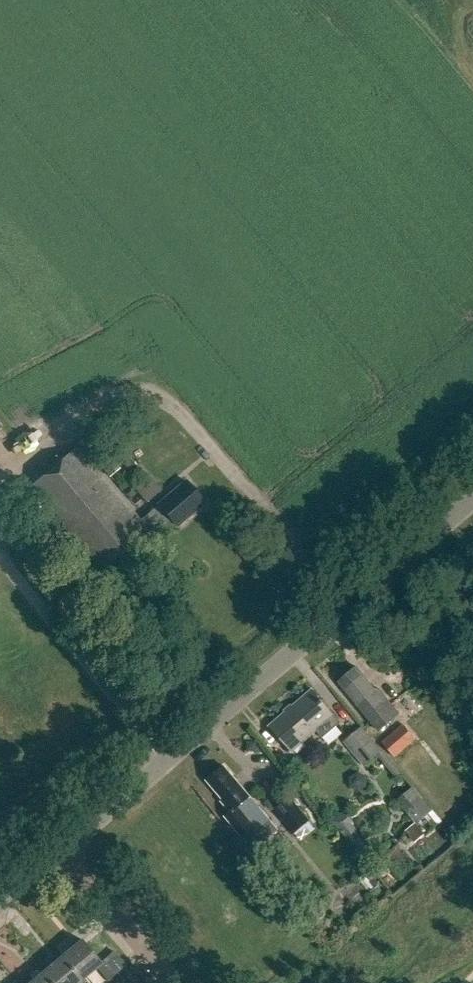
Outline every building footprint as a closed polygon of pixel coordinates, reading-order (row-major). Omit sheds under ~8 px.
[(90,454),(109,477),(119,468),(100,445),(90,454)] [(177,526),(205,503),(186,481),(158,504),(159,504),(141,520),(78,446),(30,486),(101,571),(145,533),(149,538),(172,520),(177,526)] [(345,689),(386,736),(406,718),(380,688),(377,691),(362,674),(345,689)] [(341,722),(335,715),(313,689),(292,707),(293,708),(288,713),(287,712),(270,726),(292,752),(317,731),(323,738),(341,722)] [(402,724),(381,741),(394,757),(415,739),(402,724)] [(380,751),(361,728),(345,741),(364,765),(380,751)] [(227,815),(242,833),(253,824),(265,814),(250,797),(224,766),(207,780),(224,800),(224,803),(231,812),(227,815)] [(413,788),(397,802),(416,823),(432,809),(413,788)] [(292,834),(308,821),(288,797),(273,809),(292,834)] [(341,814),(332,822),(346,838),(355,830),(341,814)] [(415,824),(406,831),(413,839),(421,832),(415,824)] [(218,878),(212,870),(204,877),(211,884),(218,878)] [(243,877),(235,884),(242,892),(249,885),(243,877)] [(183,895),(175,901),(182,909),(189,903),(183,895)] [(267,921),(274,914),(268,906),(260,913),(267,921)] [(274,914),(267,921),(273,928),(281,922),(274,914)] [(81,939),(62,955),(82,979),(85,977),(96,967),(108,981),(115,975),(103,961),(101,962),(81,939)] [(292,950),(298,957),(306,951),(299,943),(292,950)] [(43,971),(53,982),(89,982),(85,977),(82,979),(62,955),(43,971)] [(43,971),(29,982),(53,982),(43,971)]
